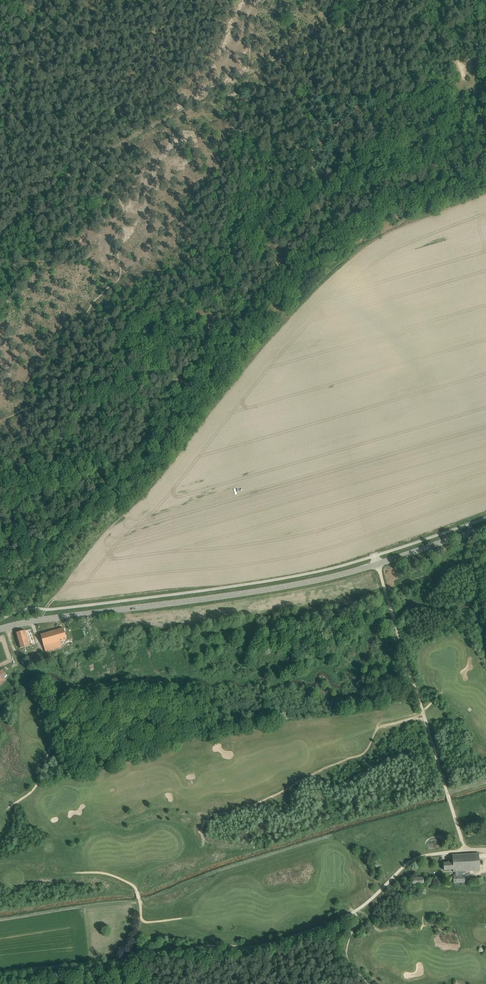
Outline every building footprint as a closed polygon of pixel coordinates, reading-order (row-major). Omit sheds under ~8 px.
[(60,641),(67,639),(64,628),(41,634),(46,651),(62,647),(60,641)] [(35,644),(31,629),(16,633),(20,648),(35,644)] [(28,657),(30,663),(41,660),(39,654),(28,657)] [(443,863),(444,870),(453,869),(453,872),(455,872),(455,875),(453,875),(454,883),(466,882),(465,874),(458,875),(458,871),(480,870),(479,853),(452,855),(453,862),(443,863)]
